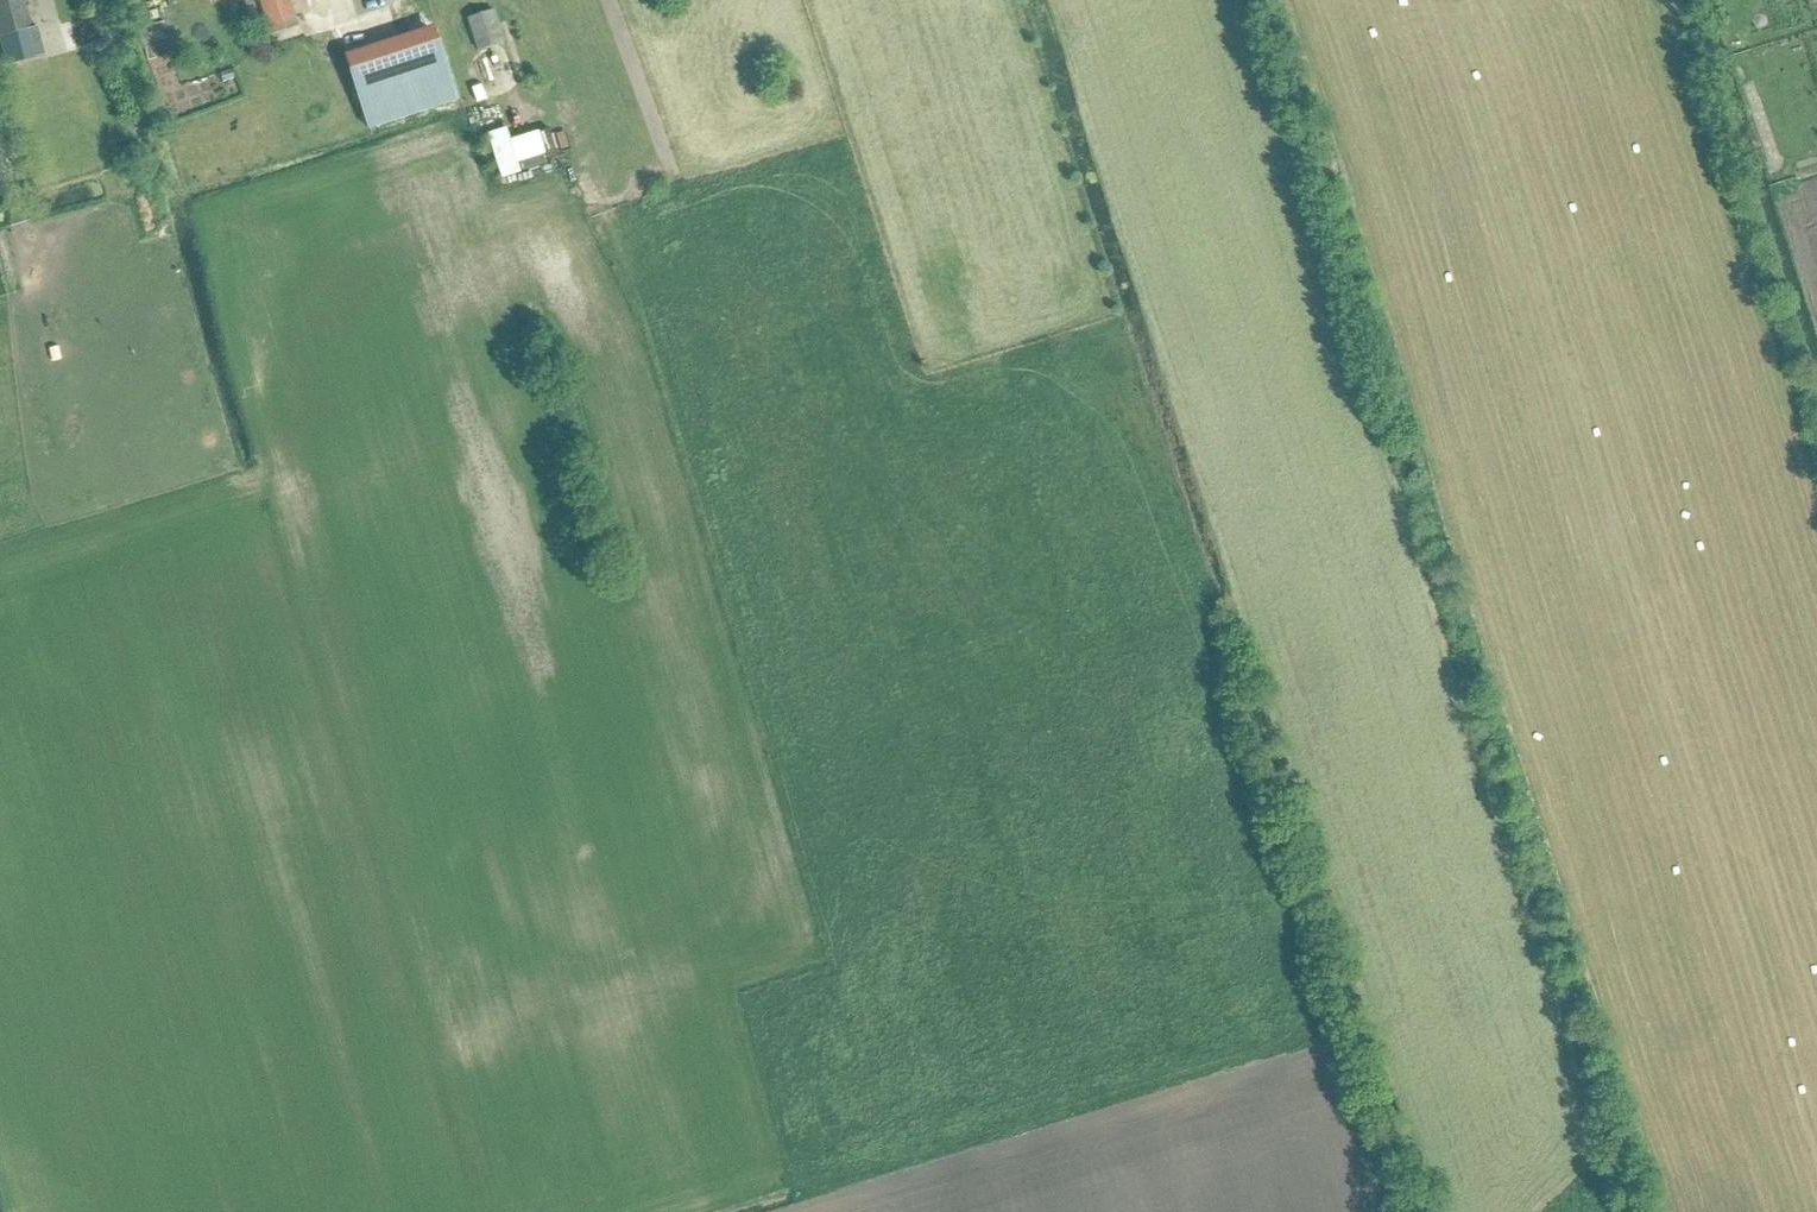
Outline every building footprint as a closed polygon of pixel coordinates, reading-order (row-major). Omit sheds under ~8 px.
[(23,0),(0,0),(0,37),(30,29),(23,0)] [(298,27),(289,0),(259,0),(270,35),(298,27)] [(478,51),(503,43),(492,10),(467,19),(478,51)] [(381,35),(394,71),(416,63),(403,27),(381,35)] [(512,44),(494,51),(503,76),(522,69),(512,44)] [(347,64),(368,130),(391,122),(377,78),(370,56),(347,64)] [(393,115),(427,104),(422,91),(389,102),(393,115)]
